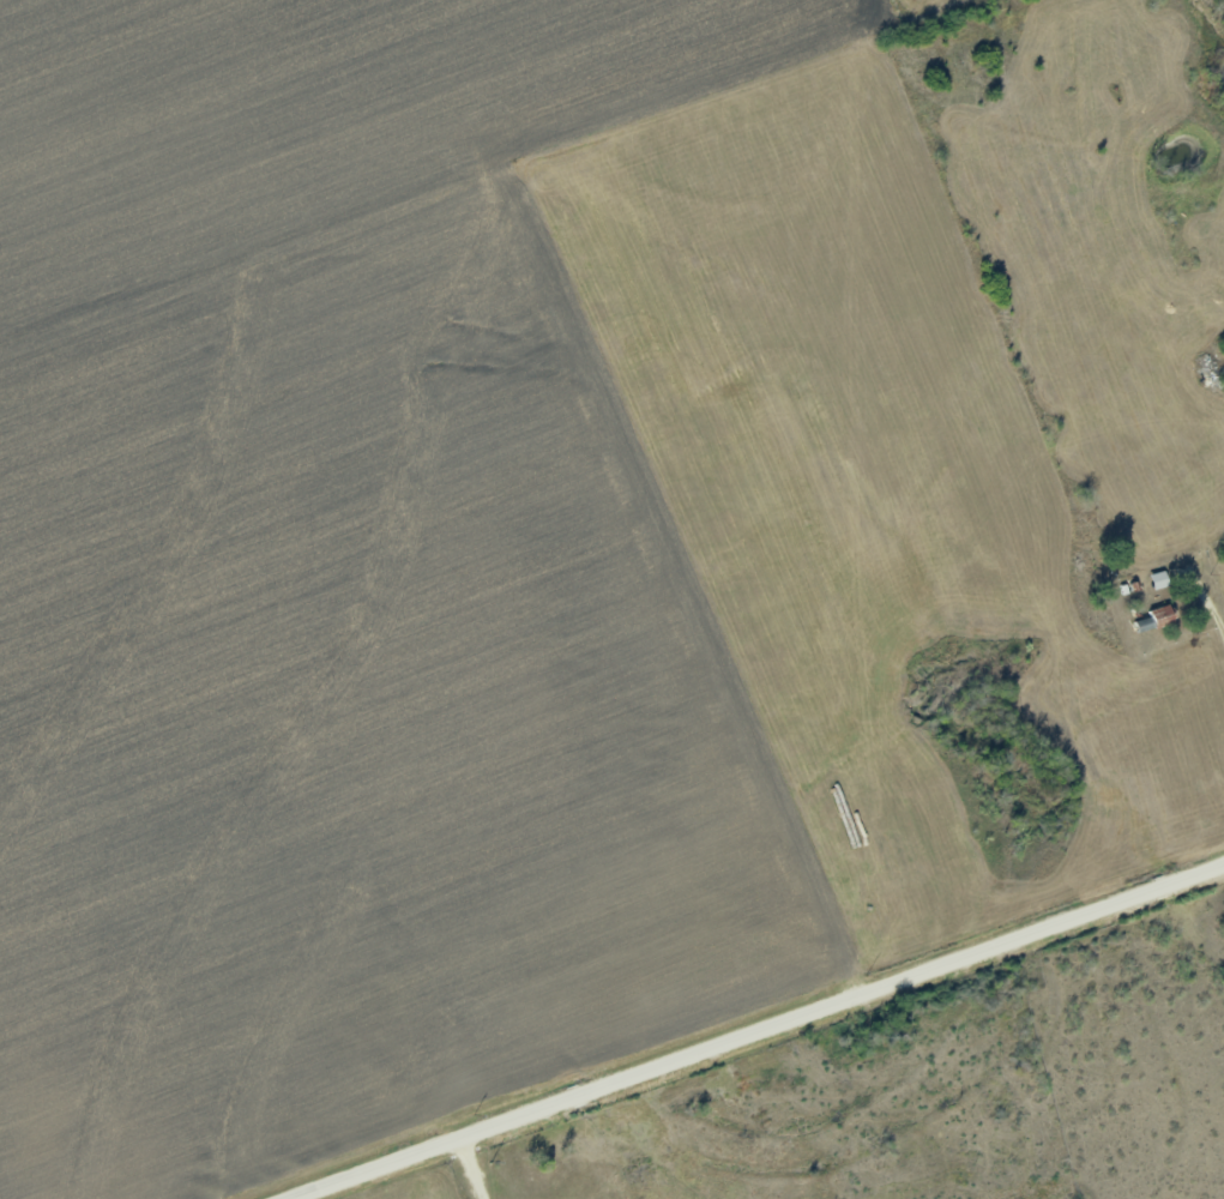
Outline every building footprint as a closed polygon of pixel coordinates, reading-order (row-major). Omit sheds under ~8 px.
[(1155,627),(1174,621),(1169,604),(1150,609),(1155,627)] [(1138,632),(1154,627),(1150,616),(1135,622),(1138,632)]
